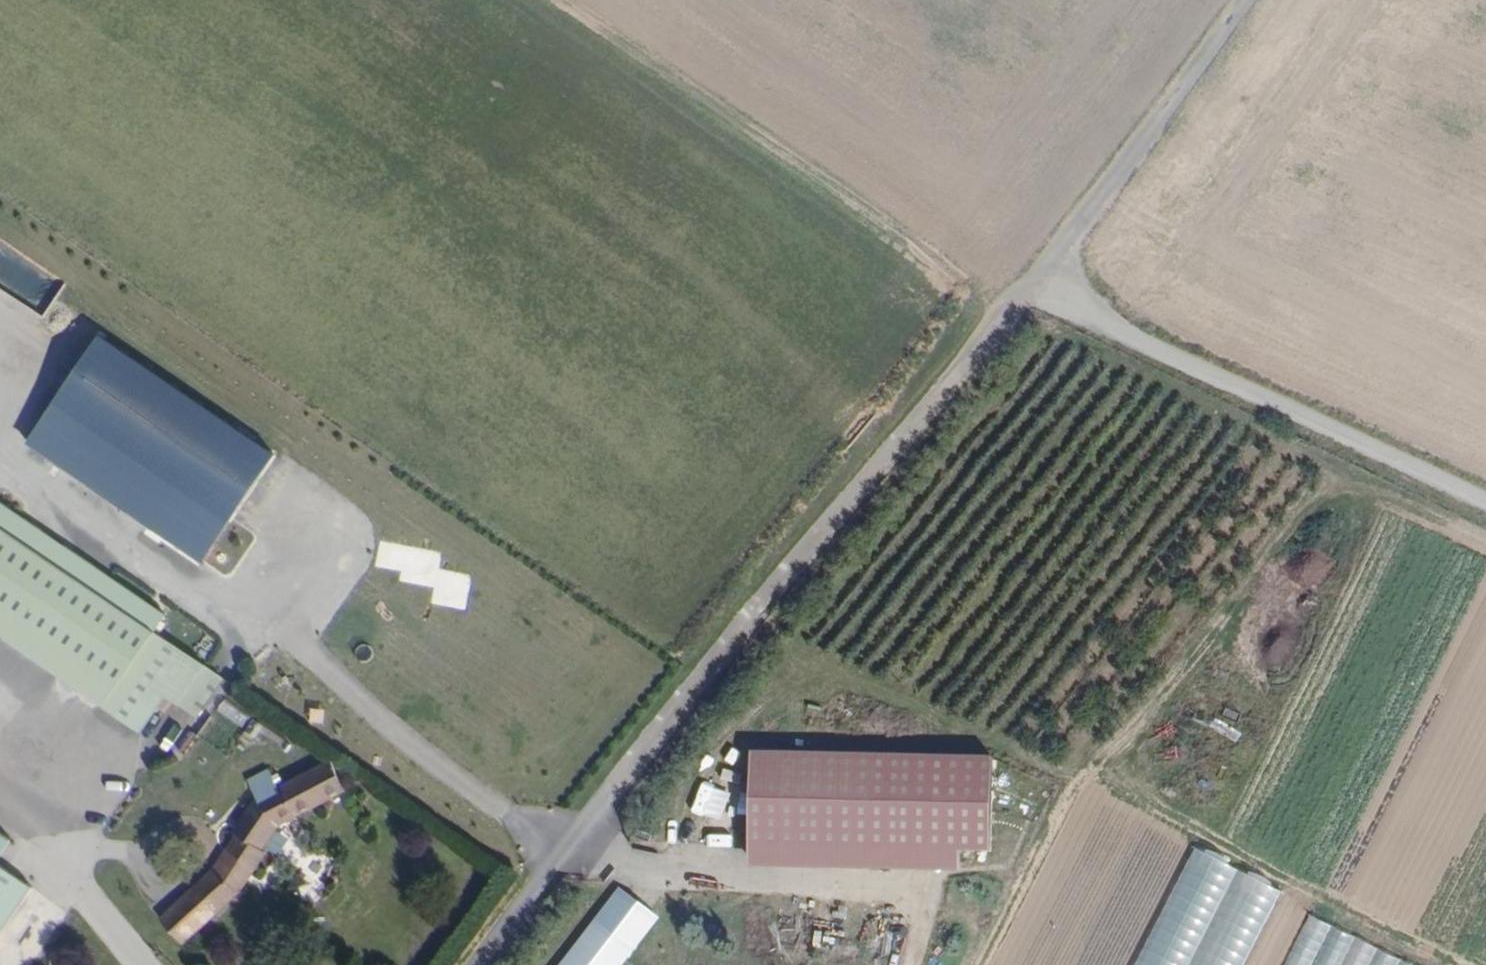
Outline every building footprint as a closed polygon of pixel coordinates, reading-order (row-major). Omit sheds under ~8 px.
[(0,515),(0,553),(18,526),(0,515)] [(18,526),(0,553),(0,624),(115,703),(166,628),(18,526)] [(217,662),(166,628),(115,703),(154,730),(179,694),(190,701),(217,662)] [(988,853),(990,762),(750,756),(748,868),(957,873),(957,852),(988,853)] [(297,820),(359,786),(343,757),(293,784),(281,767),(261,778),(272,795),(249,829),(255,833),(245,848),(271,866),(282,849),(279,847),(297,820)] [(0,830),(0,950),(38,893),(6,872),(23,845),(0,830)] [(1277,887),(1187,846),(1133,964),(1241,964),(1277,887)] [(232,911),(217,893),(237,873),(255,889),(271,866),(245,848),(229,870),(180,918),(201,941),(232,911)] [(232,911),(255,889),(237,873),(217,893),(232,911)] [(619,890),(560,964),(624,964),(659,922),(619,890)] [(1299,915),(1278,964),(1414,964),(1299,915)]
